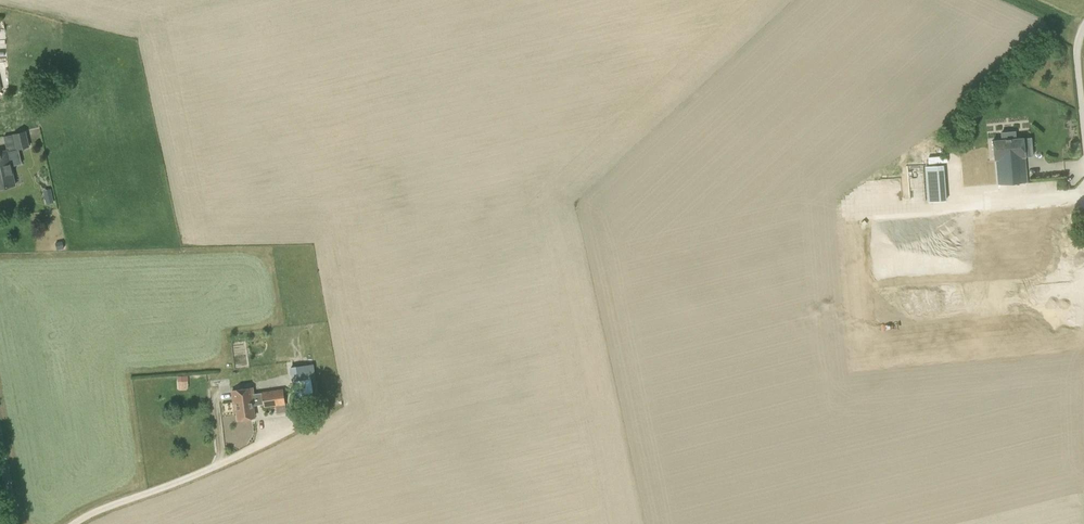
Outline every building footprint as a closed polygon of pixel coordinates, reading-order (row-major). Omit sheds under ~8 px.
[(25,132),(14,134),(18,149),(28,147),(25,132)] [(1001,133),(1002,140),(993,141),(994,160),(996,160),(998,185),(1027,183),(1023,138),(1015,139),(1015,132),(1001,133)] [(7,151),(0,152),(0,188),(15,185),(7,151)] [(993,183),(989,158),(968,160),(971,186),(993,183)] [(946,201),(944,166),(925,167),(928,203),(946,201)] [(983,223),(874,232),(877,275),(986,267),(983,223)] [(57,250),(64,248),(62,241),(55,242),(57,250)] [(290,367),(295,403),(314,400),(308,365),(290,367)] [(252,388),(232,391),(234,403),(254,400),(253,394),(252,388)] [(285,404),(283,389),(262,392),(253,394),(254,400),(234,403),(235,411),(237,411),(238,419),(254,417),(253,405),(263,404),(264,407),(285,404)]
